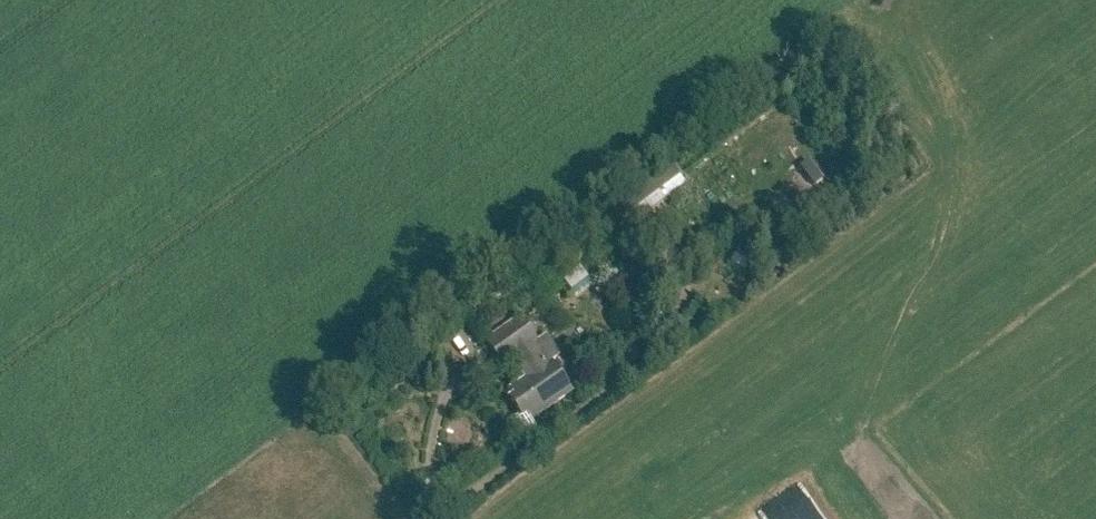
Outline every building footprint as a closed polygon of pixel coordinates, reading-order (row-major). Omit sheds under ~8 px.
[(666,196),(675,208),(696,193),(674,162),(624,198),(638,217),(666,196)] [(572,292),(590,282),(581,266),(563,276),(572,292)] [(539,344),(520,317),(484,342),(503,369),(514,361),(526,378),(509,390),(514,396),(509,399),(520,415),(510,422),(521,439),(536,428),(531,421),(573,392),(551,361),(545,365),(534,348),(539,344)] [(806,488),(756,518),(825,518),(806,488)]
